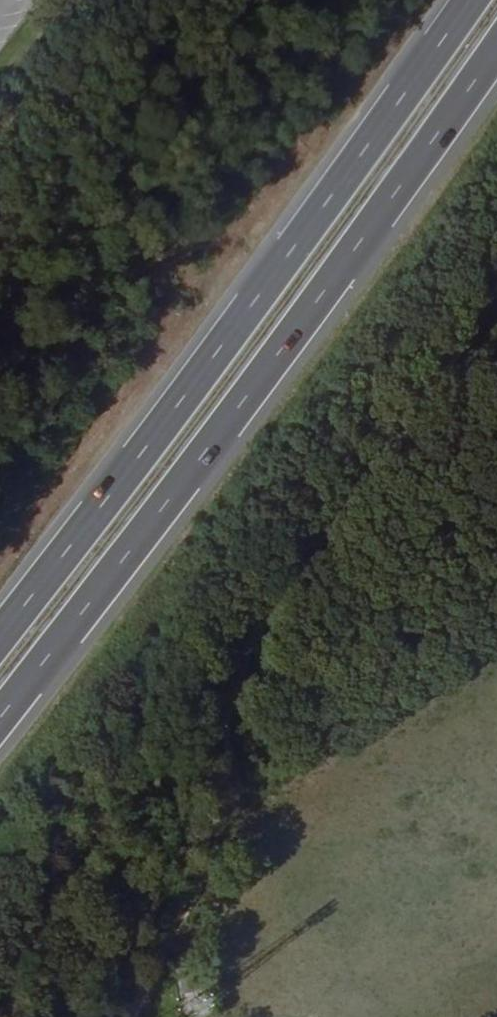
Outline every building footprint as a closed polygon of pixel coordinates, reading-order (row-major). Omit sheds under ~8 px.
[(185,1008),(198,1004),(189,971),(176,975),(185,1008)]
